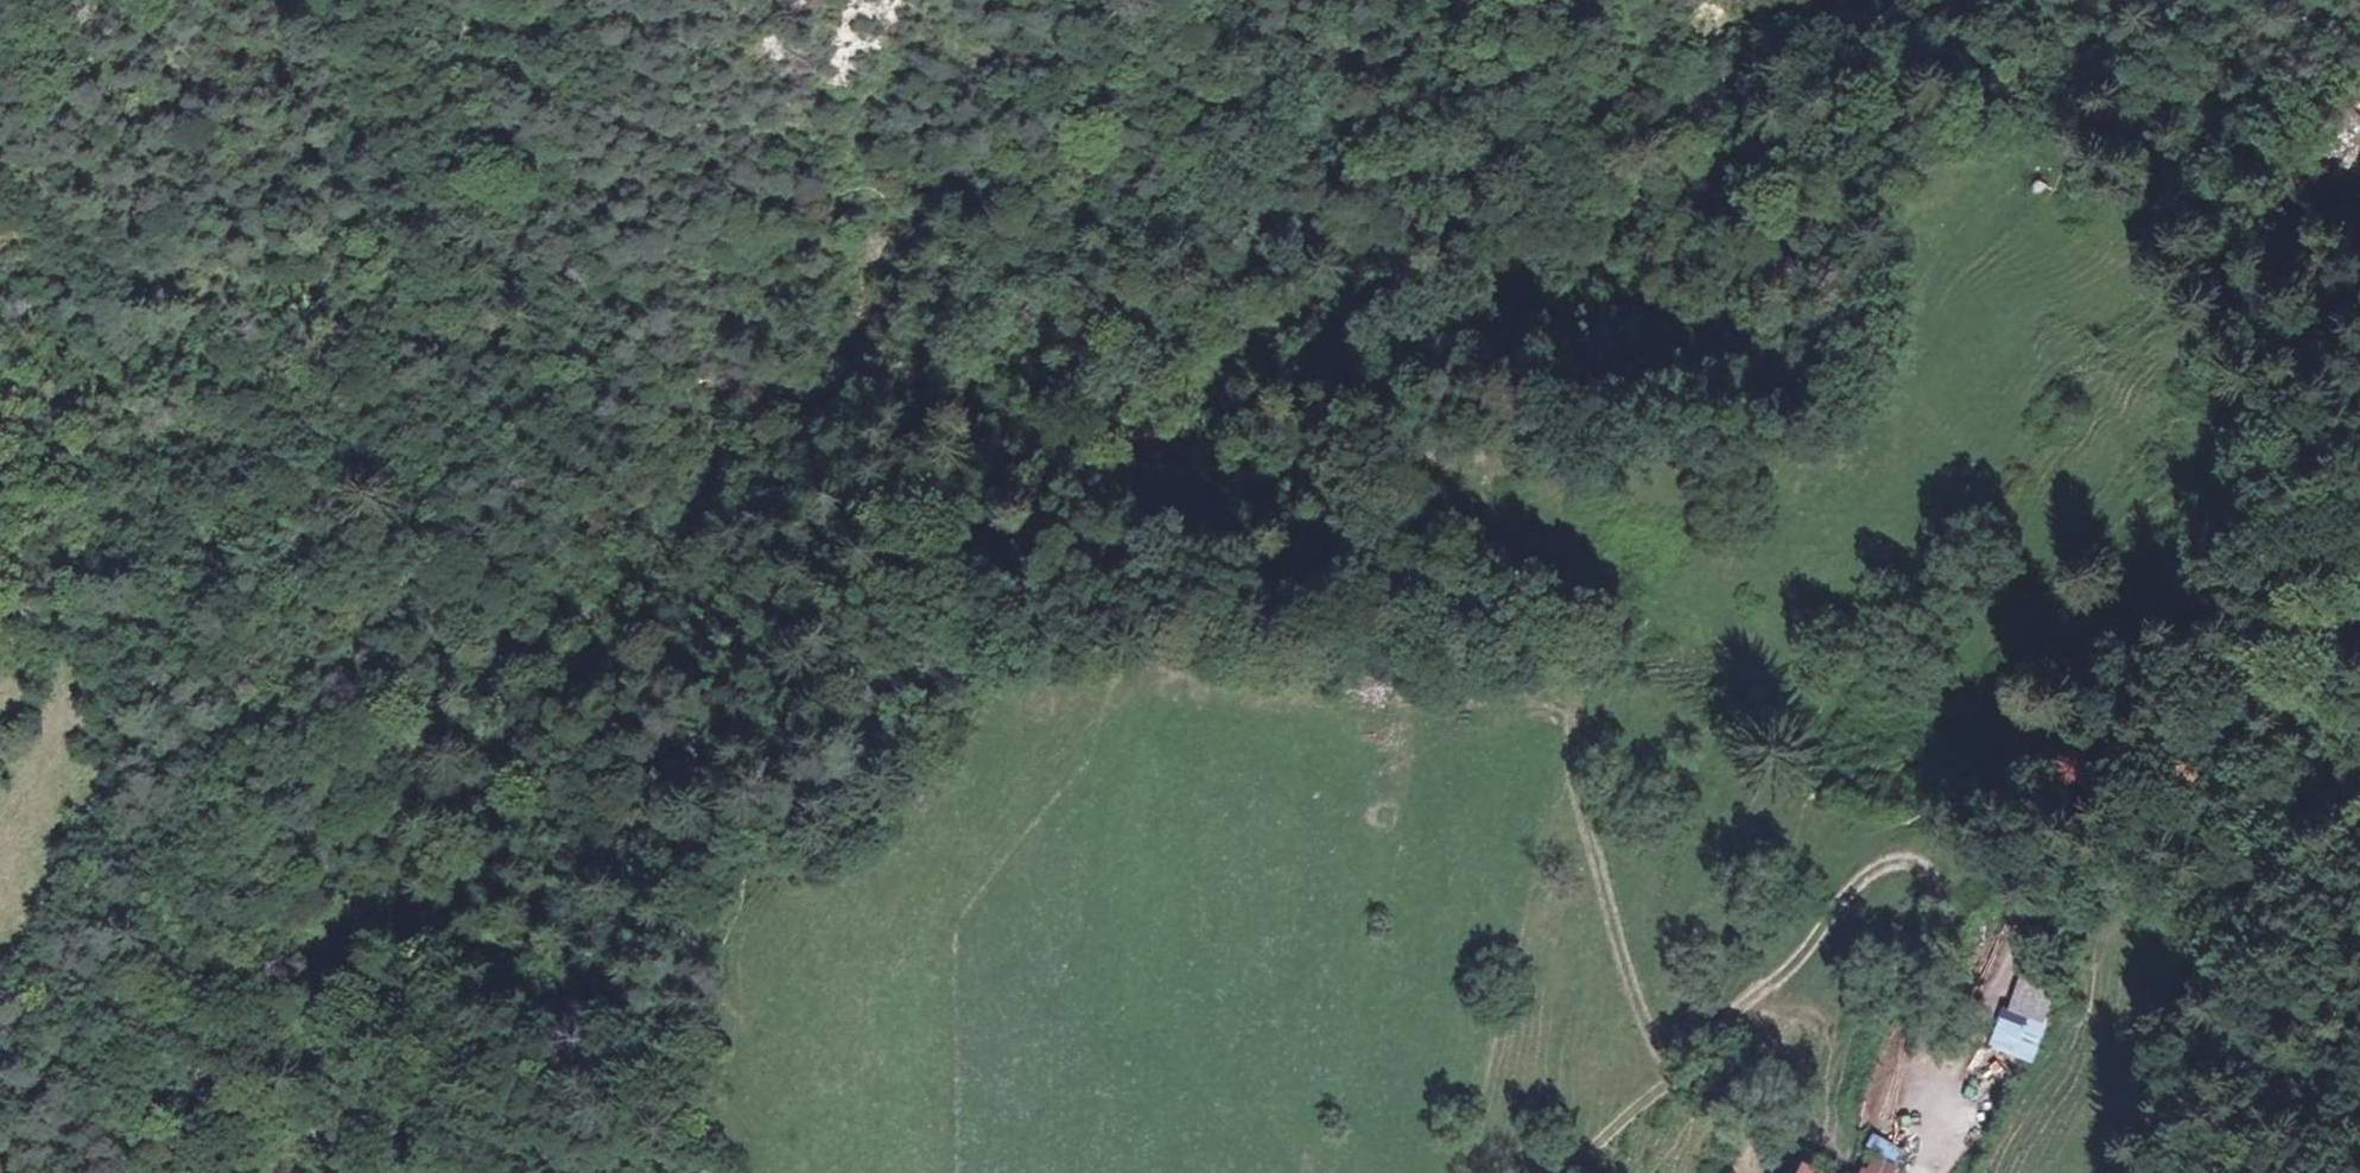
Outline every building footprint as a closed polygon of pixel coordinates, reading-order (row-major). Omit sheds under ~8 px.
[(1995,1052),(2039,1063),(2061,975),(2016,964),(1995,1052)] [(1865,1090),(1836,1087),(1832,1120),(1774,1115),(1767,1172),(1857,1172),(1865,1090)] [(1900,1161),(1904,1147),(1870,1138),(1867,1153),(1900,1161)]
